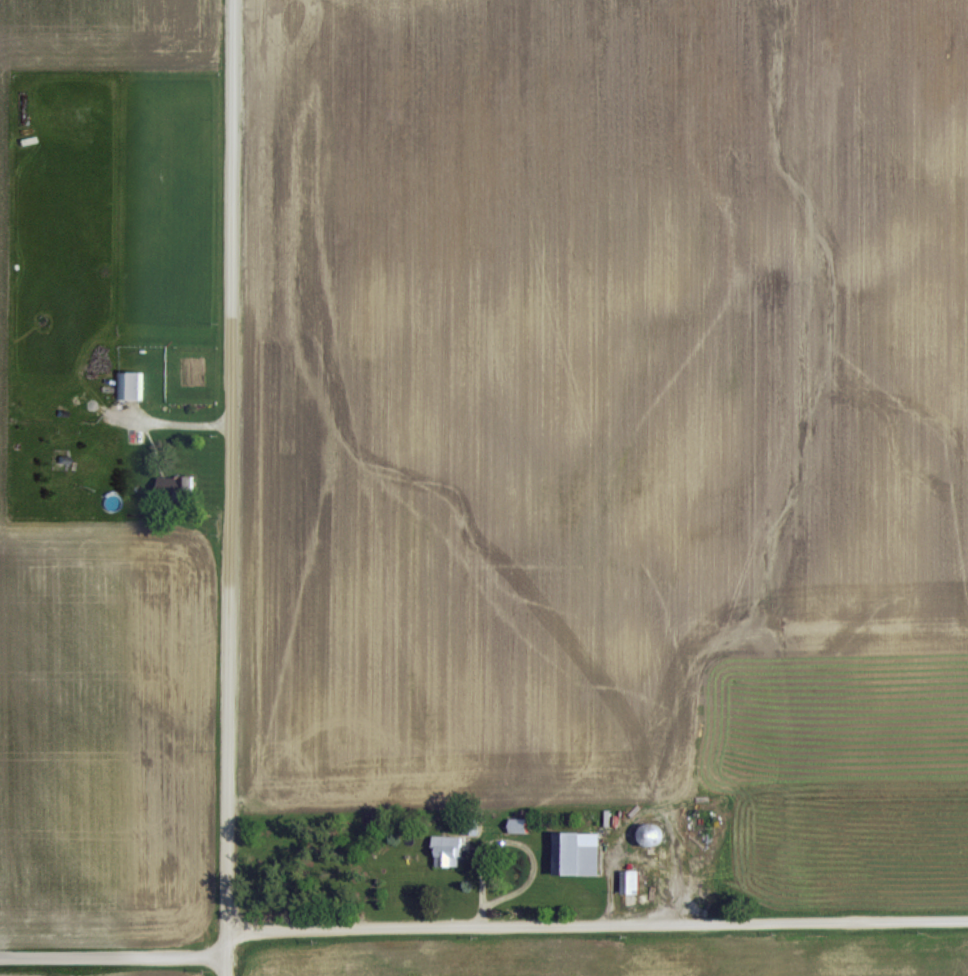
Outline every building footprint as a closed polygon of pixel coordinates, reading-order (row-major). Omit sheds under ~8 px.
[(110,398),(140,398),(141,370),(110,370),(110,398)] [(597,832),(551,831),(551,865),(560,865),(560,874),(596,875),(597,832)] [(458,866),(459,835),(432,834),(431,857),(441,858),(441,865),(458,866)] [(635,869),(618,870),(619,878),(625,877),(626,890),(636,889),(635,869)]
